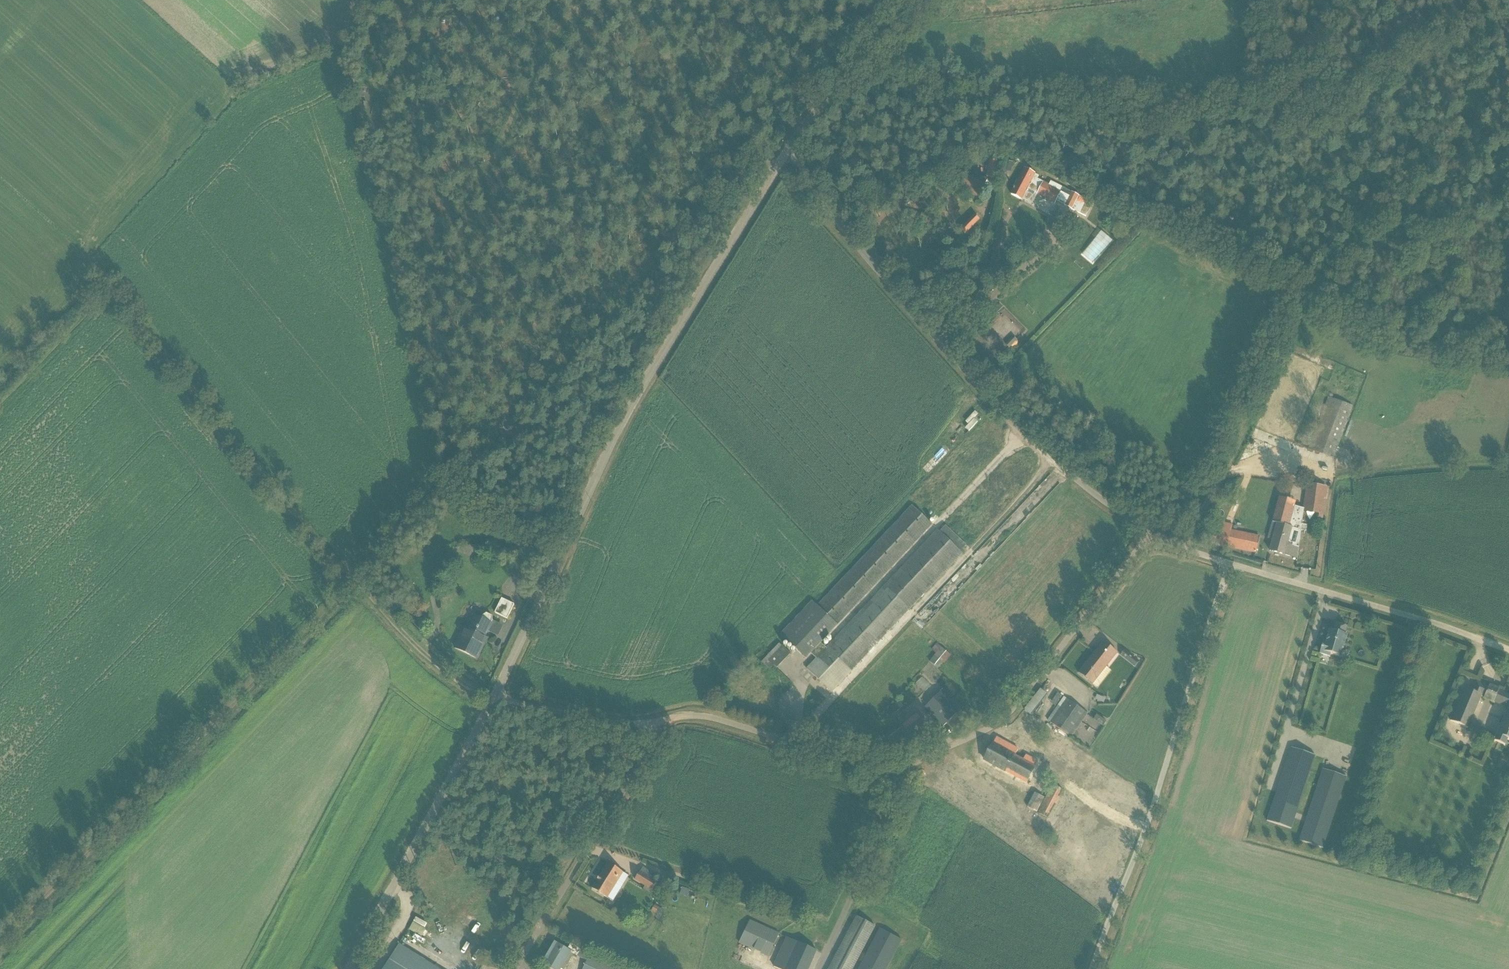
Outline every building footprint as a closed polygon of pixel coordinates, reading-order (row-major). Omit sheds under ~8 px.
[(997,181),(1000,163),(989,161),(986,179),(997,181)] [(1003,173),(1010,175),(1013,164),(1006,163),(1003,173)] [(1056,203),(1079,215),(1086,202),(1072,194),(1069,199),(1060,194),(1063,188),(1051,182),(1049,187),(1033,179),(1035,175),(1024,169),(1010,197),(1021,203),(1022,202),(1032,207),(1037,197),(1054,206),(1056,203)] [(1352,407),(1328,398),(1308,450),(1333,460),(1351,414),(1350,413),(1352,407)] [(964,426),(954,427),(955,437),(965,436),(964,426)] [(934,456),(940,462),(949,453),(943,447),(934,456)] [(1269,552),(1297,559),(1298,548),(1288,545),(1292,529),(1300,531),(1305,532),(1306,526),(1301,526),(1303,513),(1316,515),(1316,519),(1323,520),(1327,488),(1306,485),(1303,510),(1294,507),(1295,503),(1279,498),(1270,529),(1275,530),(1269,552)] [(806,670),(832,694),(963,555),(960,553),(966,546),(945,527),(939,533),(937,531),(826,649),(821,645),(932,527),(912,507),(817,607),(811,602),(780,636),(806,660),(811,655),(816,659),(806,670)] [(1233,526),(1215,523),(1212,544),(1255,554),(1259,537),(1232,531),(1233,526)] [(477,562),(491,571),(496,564),(482,555),(477,562)] [(495,614),(507,620),(514,605),(501,600),(495,614)] [(459,651),(477,660),(488,638),(486,637),(493,622),(493,617),(487,614),(483,617),(482,619),(473,615),(465,629),(468,630),(459,651)] [(1331,655),(1339,658),(1341,650),(1343,651),(1347,637),(1344,636),(1347,628),(1335,625),(1333,633),(1330,632),(1327,643),(1323,642),(1319,655),(1330,658),(1331,655)] [(1078,674),(1093,686),(1117,654),(1103,643),(1078,674)] [(790,655),(779,644),(761,663),(770,671),(774,667),(777,669),(790,655)] [(936,655),(941,649),(936,645),(931,651),(936,655)] [(943,664),(944,665),(951,657),(941,649),(936,655),(930,663),(938,670),(943,664)] [(1119,656),(1134,668),(1139,663),(1124,651),(1119,656)] [(925,692),(930,687),(922,679),(917,684),(925,692)] [(1450,722),(1468,729),(1481,697),(1484,698),(1483,700),(1493,704),(1494,704),(1507,709),(1493,742),(1505,747),(1507,741),(1508,742),(1508,696),(1498,691),(1499,690),(1489,686),(1489,687),(1476,682),(1471,692),(1464,689),(1450,722)] [(1033,716),(1047,692),(1039,687),(1025,711),(1033,716)] [(944,690),(925,708),(943,727),(962,709),(944,690)] [(1063,698),(1047,722),(1071,738),(1088,715),(1086,714),(1087,712),(1085,710),(1083,712),(1063,698)] [(903,707),(899,702),(890,709),(894,715),(899,711),(899,710),(903,707)] [(899,754),(929,729),(917,715),(887,740),(899,754)] [(984,761),(1026,783),(1037,763),(1025,757),(1022,762),(1014,757),(1017,750),(996,739),(984,761)] [(1291,829),(1314,756),(1291,748),(1266,822),(1291,829)] [(1346,778),(1322,770),(1298,840),(1322,849),(1346,778)] [(1027,808),(1049,820),(1063,792),(1051,786),(1047,794),(1044,792),(1040,797),(1034,793),(1027,808)] [(990,807),(993,803),(978,792),(974,796),(990,807)] [(613,903),(621,889),(616,886),(623,874),(608,864),(592,890),(613,903)] [(640,873),(634,881),(645,887),(643,891),(650,895),(652,891),(659,895),(663,887),(654,881),(656,877),(643,869),(640,873)] [(649,915),(659,920),(662,915),(657,912),(659,908),(655,906),(649,915)] [(857,917),(829,968),(854,968),(875,928),(857,917)] [(424,929),(426,924),(416,919),(413,923),(424,929)] [(738,945),(768,958),(779,934),(750,921),(738,945)] [(409,931),(421,938),(425,931),(413,924),(409,931)] [(901,942),(879,930),(866,955),(864,954),(860,962),(862,962),(858,968),(887,968),(901,942)] [(816,952),(781,937),(769,966),(776,968),(809,968),(816,952)] [(551,968),(566,968),(574,956),(587,962),(590,955),(571,945),(568,951),(555,944),(548,955),(550,956),(545,965),(551,968)] [(399,945),(384,968),(437,968),(399,945)] [(591,952),(590,955),(587,962),(583,968),(627,968),(591,952)]
